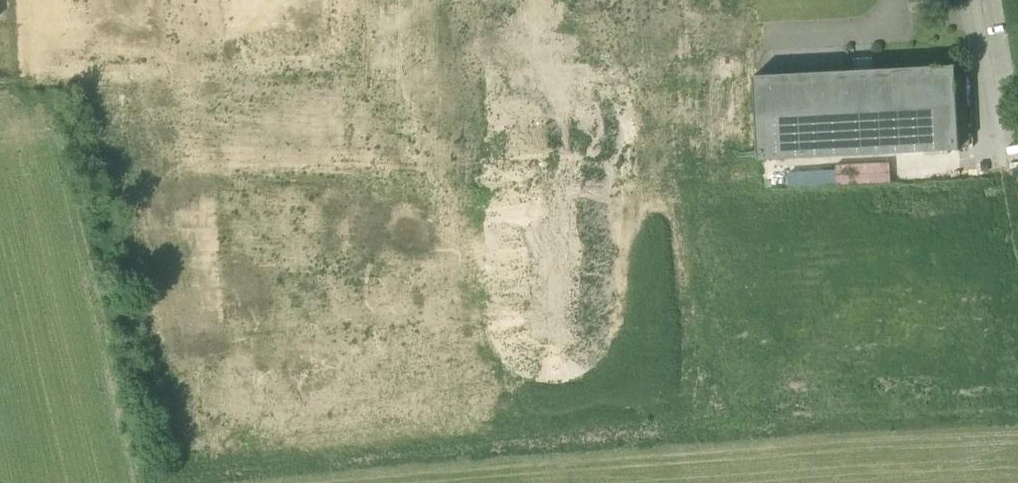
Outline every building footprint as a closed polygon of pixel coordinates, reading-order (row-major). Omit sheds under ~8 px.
[(954,66),(754,77),(757,161),(959,150),(954,66)] [(891,181),(890,160),(837,163),(838,183),(891,181)]
